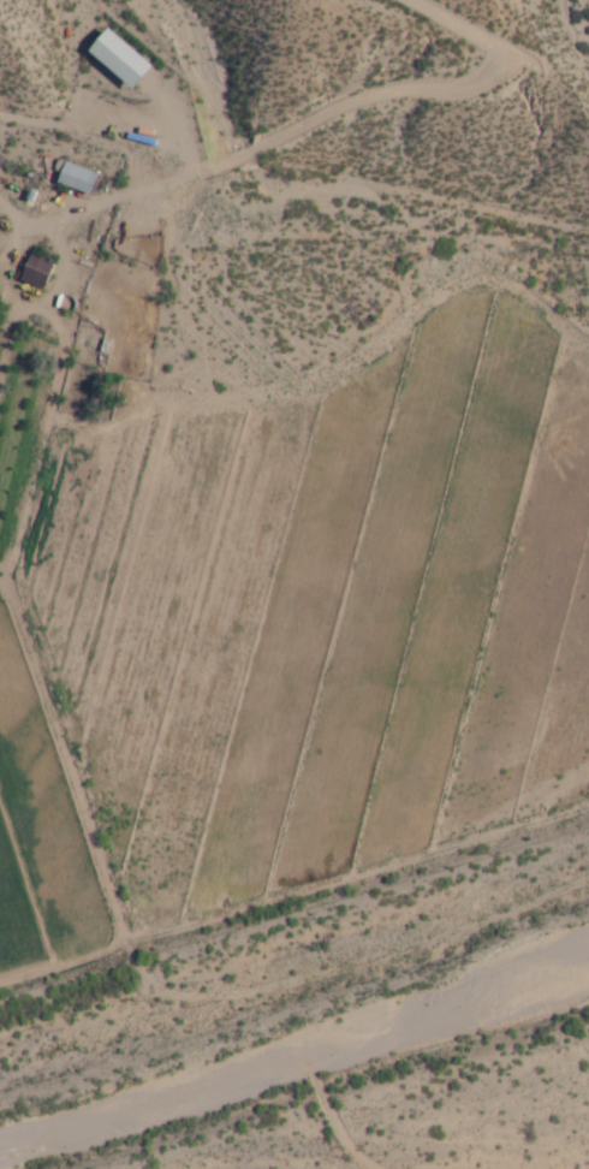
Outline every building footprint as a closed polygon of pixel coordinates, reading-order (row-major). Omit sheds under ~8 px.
[(90,51),(135,89),(154,66),(109,28),(90,51)] [(57,183),(90,196),(99,174),(66,161),(57,183)]
